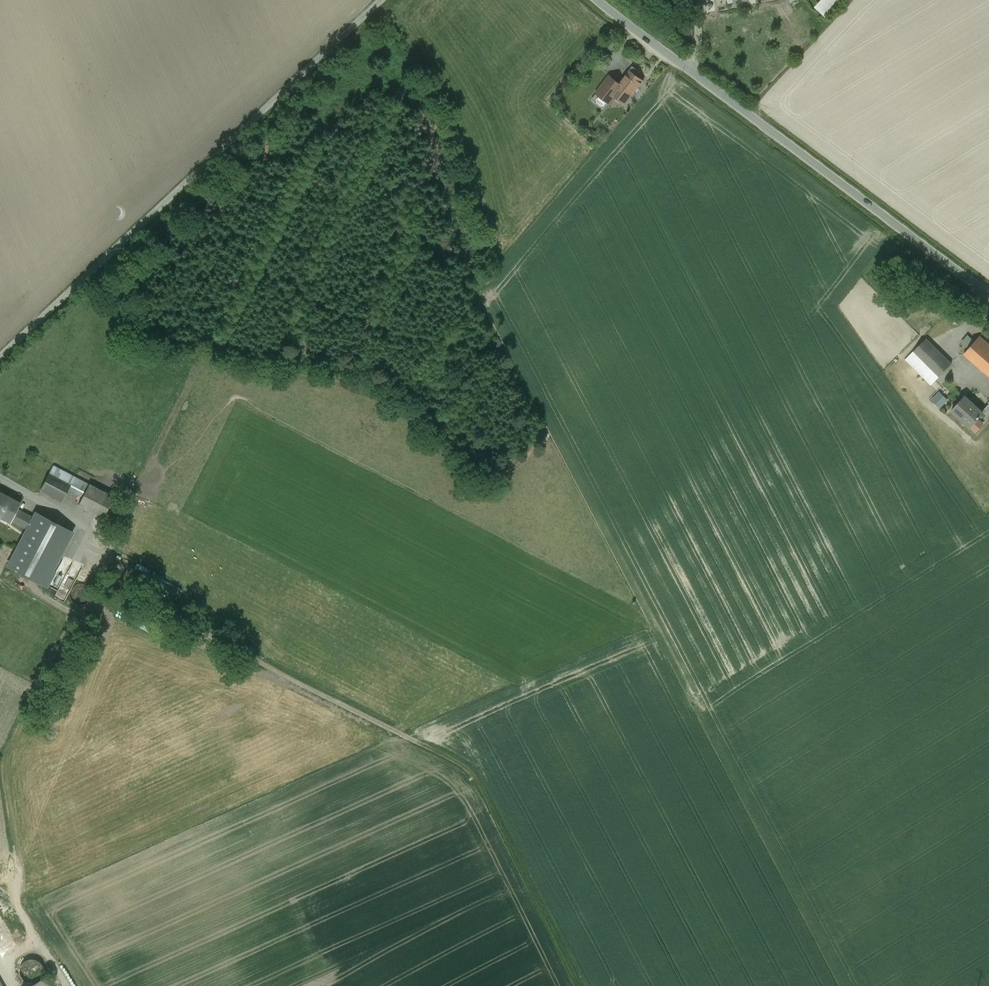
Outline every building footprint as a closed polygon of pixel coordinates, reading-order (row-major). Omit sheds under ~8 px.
[(820,6),(830,16),(845,0),(826,0),(820,6)] [(639,72),(632,67),(630,70),(637,75),(639,72)] [(619,83),(612,93),(614,95),(624,103),(631,93),(632,94),(643,80),(637,75),(630,70),(619,83)] [(609,76),(596,92),(609,102),(614,95),(612,93),(619,83),(609,76)] [(980,335),(964,354),(988,376),(988,344),(980,335)] [(951,364),(926,338),(913,351),(938,377),(951,364)] [(938,377),(913,351),(905,359),(931,385),(935,381),(938,377)] [(940,395),(936,401),(942,406),(946,400),(940,395)] [(964,396),(952,410),(970,427),(970,426),(977,432),(988,419),(988,404),(982,412),(964,396)] [(74,477),(53,466),(40,490),(62,501),(68,489),(74,477)] [(89,484),(74,477),(68,489),(82,496),(89,484)] [(113,497),(89,484),(82,496),(78,504),(103,517),(113,497)] [(0,493),(0,515),(10,521),(11,520),(17,509),(20,503),(0,493)] [(113,497),(103,517),(110,521),(121,501),(113,497)] [(33,518),(17,509),(11,520),(27,528),(33,518)] [(52,570),(72,532),(35,513),(33,518),(27,528),(7,566),(47,586),(55,571),(52,570)] [(70,595),(80,574),(77,573),(75,578),(61,572),(54,587),(70,595)] [(90,598),(91,595),(90,591),(88,589),(85,587),(82,586),(79,587),(76,589),(74,592),(73,595),(74,598),(76,601),(79,603),(82,604),(86,603),(88,601),(90,598)] [(43,975),(43,970),(42,966),(40,962),(36,959),(31,959),(27,960),(23,962),(20,966),(20,971),(20,975),(23,979),(27,982),(32,983),(36,982),(40,979),(43,975)] [(30,985),(50,985),(46,977),(30,985)]
